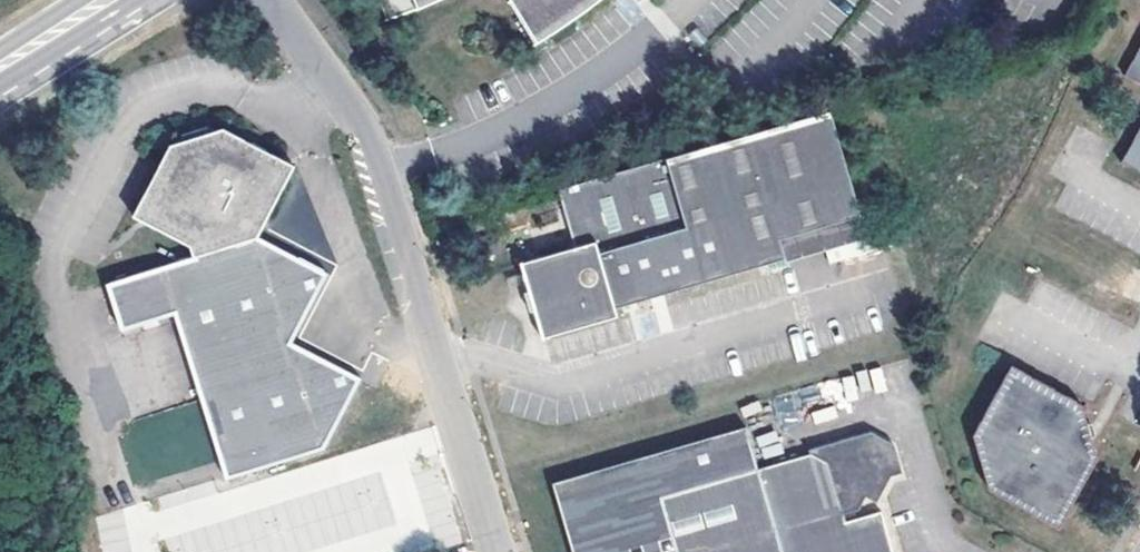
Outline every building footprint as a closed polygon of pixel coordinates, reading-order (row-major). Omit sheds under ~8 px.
[(388,17),(410,8),(431,0),(383,0),(388,17)] [(538,41),(555,30),(574,17),(590,5),(597,0),(511,0),(538,41)] [(1125,75),(1139,84),(1139,47),(1125,75)] [(530,311),(534,309),(542,338),(617,315),(615,309),(785,259),(779,240),(860,216),(830,111),(560,190),(576,246),(520,262),(528,290),(525,292),(527,301),(530,311)] [(1121,162),(1139,172),(1139,127),(1121,162)] [(222,129),(170,144),(133,216),(189,246),(193,257),(107,284),(122,330),(163,317),(174,313),(201,398),(203,405),(226,478),(323,448),(359,379),(290,342),(326,274),(258,237),(294,167),(284,162),(222,129)] [(779,240),(785,259),(787,264),(867,240),(860,216),(779,240)] [(174,313),(163,317),(189,401),(201,398),(174,313)] [(1080,403),(1011,365),(973,436),(990,490),(1058,528),(1096,459),(1088,430),(1080,403)] [(226,478),(203,405),(192,408),(214,481),(226,478)] [(745,427),(550,485),(570,551),(677,551),(661,497),(757,469),(745,427)] [(881,511),(846,521),(839,524),(837,516),(844,514),(857,510),(868,495),(877,501),(894,477),(901,471),(892,443),(869,430),(808,450),(809,453),(757,469),(661,497),(677,551),(893,551),(881,511)] [(839,524),(846,521),(844,514),(837,516),(839,524)]
